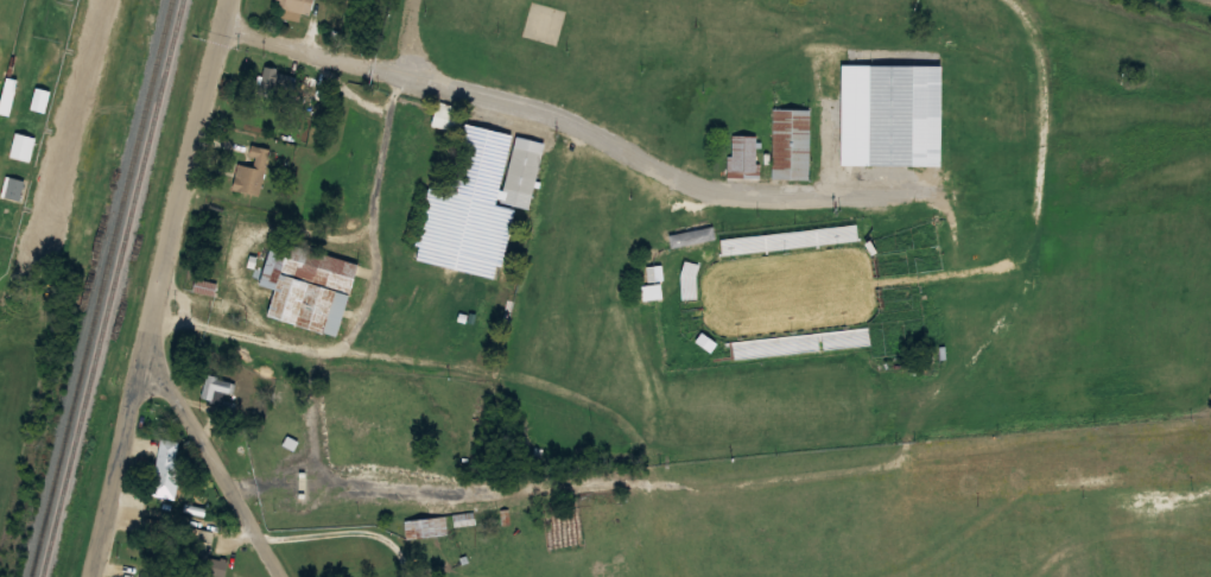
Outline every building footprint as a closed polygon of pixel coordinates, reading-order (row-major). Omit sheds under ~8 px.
[(312,0),(276,0),(273,16),(300,22),(301,14),(309,15),(312,0)] [(939,65),(866,65),(866,166),(939,166),(939,65)] [(289,99),(293,72),(264,67),(259,94),(289,99)] [(2,115),(13,115),(13,78),(2,78),(2,115)] [(50,91),(35,88),(30,109),(45,113),(50,91)] [(454,131),(460,106),(436,101),(431,126),(454,131)] [(810,179),(810,108),(774,108),(774,179),(810,179)] [(511,134),(461,124),(444,207),(430,204),(426,222),(469,231),(462,270),(496,277),(511,206),(528,209),(539,152),(508,146),(511,134)] [(31,162),(37,138),(14,133),(9,157),(31,162)] [(759,173),(759,135),(730,135),(730,173),(759,173)] [(268,150),(251,146),(247,165),(238,163),(232,190),(258,196),(268,150)] [(25,181),(8,176),(2,196),(20,201),(25,181)] [(715,239),(713,226),(668,235),(671,248),(715,239)] [(335,337),(355,262),(270,239),(257,287),(270,290),(262,317),(335,337)] [(641,285),(641,299),(661,298),(660,284),(641,285)] [(235,393),(236,378),(204,377),(203,399),(223,399),(223,393),(235,393)] [(179,441),(162,438),(151,494),(179,499),(186,461),(176,459),(179,441)] [(455,525),(476,525),(476,514),(455,514),(455,525)] [(410,535),(449,535),(449,518),(410,518),(410,535)] [(227,576),(230,560),(210,557),(214,531),(184,526),(180,551),(192,553),(189,571),(227,576)]
